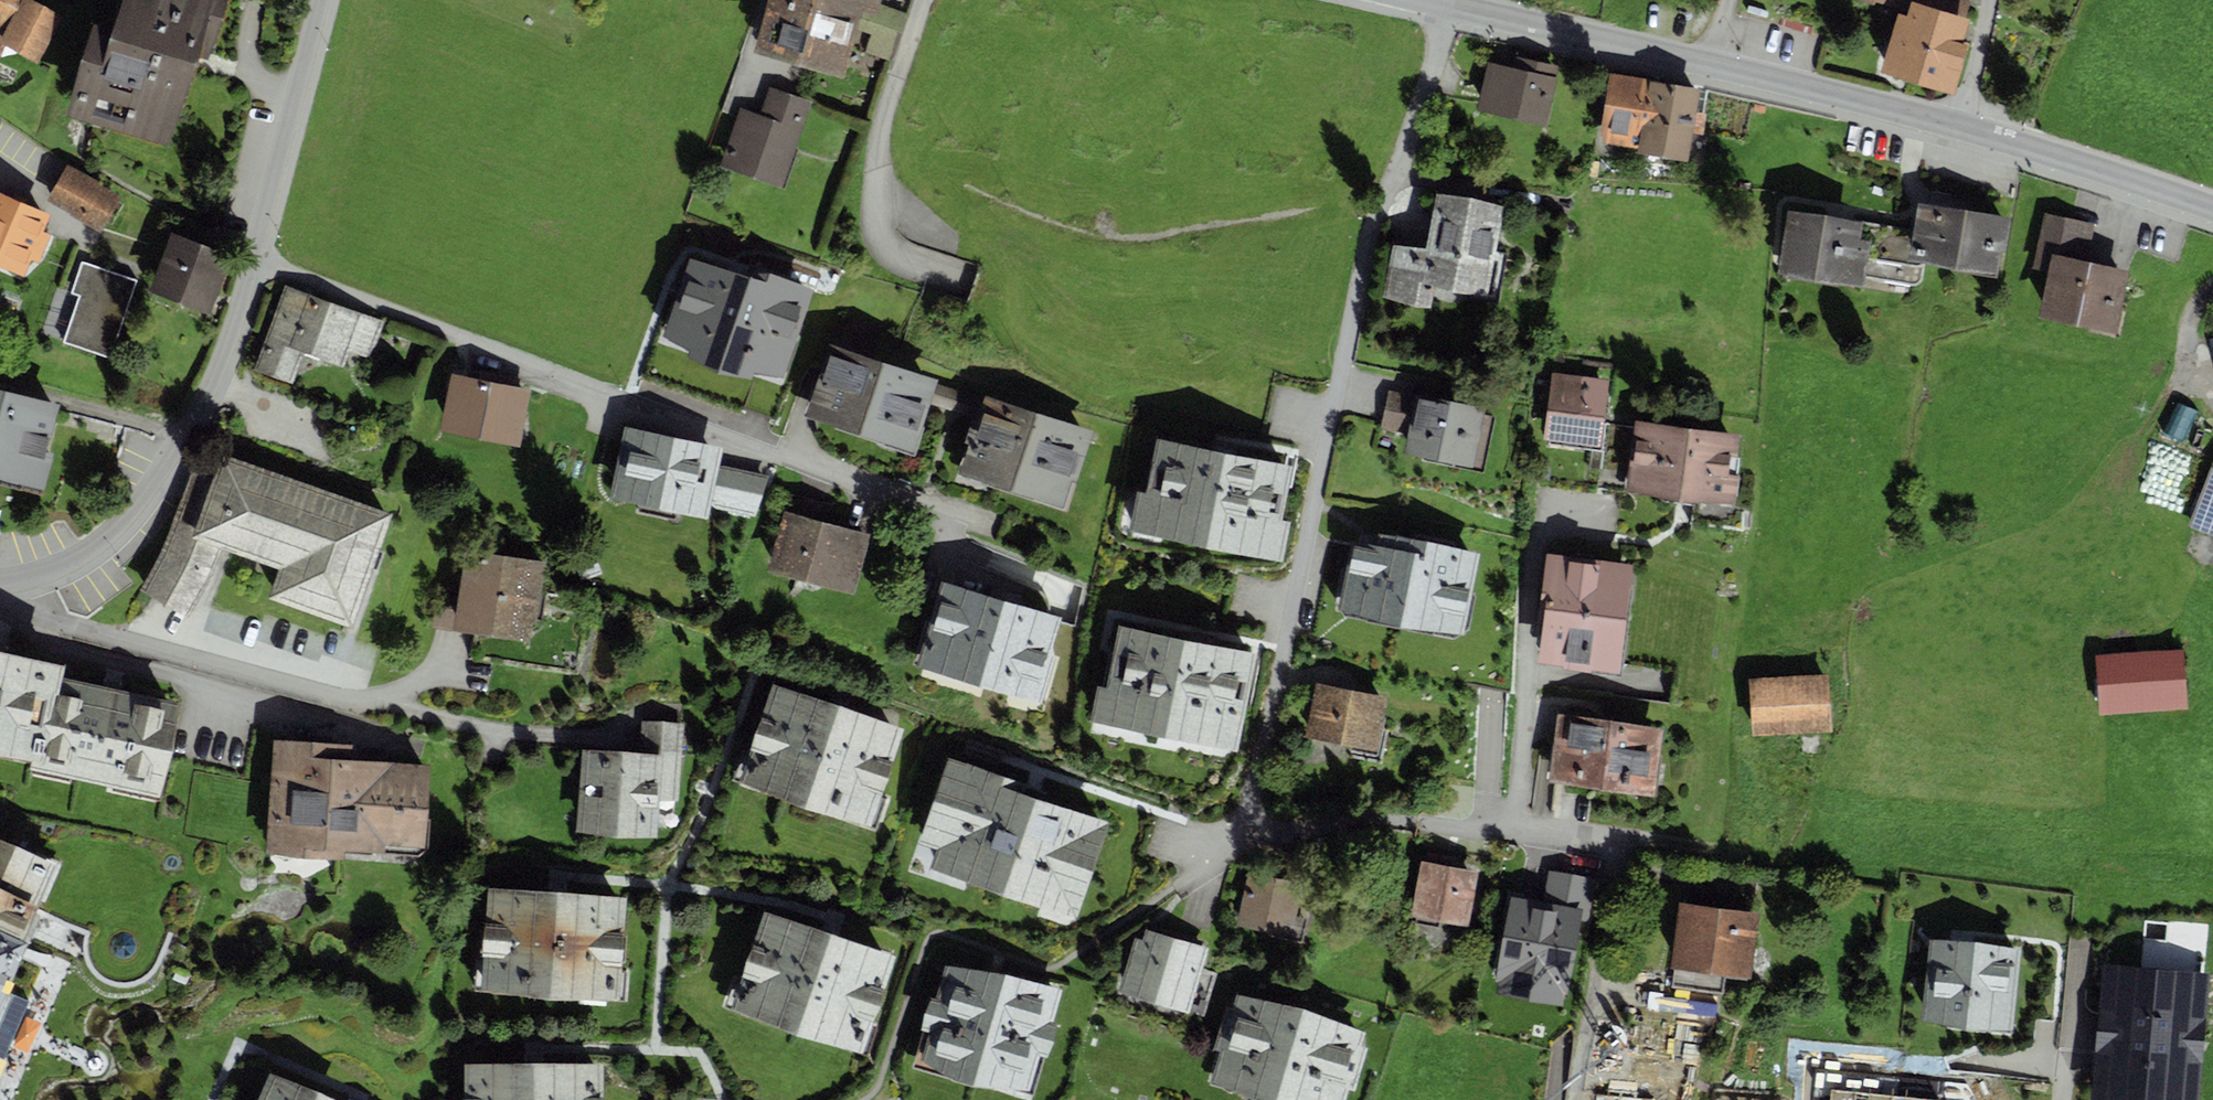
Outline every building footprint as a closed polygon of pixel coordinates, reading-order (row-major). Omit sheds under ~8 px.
[(5,45),(37,63),(64,16),(36,0),(0,0),(0,54),(5,45)] [(113,30),(94,25),(67,116),(171,147),(199,56),(211,60),(229,0),(122,0),(113,30)] [(754,52),(845,77),(857,31),(863,10),(879,15),(881,6),(883,0),(768,0),(754,52)] [(1911,4),(1907,17),(1899,15),(1883,71),(1954,91),(1968,43),(1963,42),(1970,19),(1965,18),(1970,1),(1968,0),(1917,0),(1917,1),(1916,6),(1911,4)] [(879,15),(863,10),(857,31),(869,35),(864,53),(891,61),(906,13),(881,6),(879,15)] [(1514,68),(1487,62),(1476,111),(1547,127),(1560,67),(1516,57),(1514,68)] [(1709,90),(1610,73),(1599,134),(1605,135),(1603,142),(1637,147),(1636,152),(1688,161),(1693,132),(1702,134),(1709,90)] [(740,108),(720,165),(783,187),(813,102),(770,88),(761,115),(740,108)] [(67,165),(46,201),(101,233),(122,197),(67,165)] [(0,192),(0,265),(22,275),(29,258),(39,262),(51,234),(43,230),(51,214),(26,203),(27,200),(15,194),(13,198),(0,192)] [(1503,206),(1437,194),(1427,249),(1392,242),(1381,298),(1431,308),(1435,289),(1486,299),(1503,206)] [(2011,217),(1917,202),(1913,229),(1908,261),(1923,263),(2000,274),(2011,217)] [(1863,221),(1788,210),(1778,273),(1865,286),(1866,279),(1872,239),(1861,238),(1863,221)] [(2095,223),(2044,212),(2032,269),(2048,272),(2039,315),(2114,331),(2127,271),(2087,262),(2095,223)] [(1913,229),(1863,221),(1861,238),(1872,239),(1866,279),(1912,286),(1916,285),(1919,284),(1921,283),(1922,280),(1923,263),(1908,261),(1913,229)] [(171,234),(150,290),(211,313),(232,257),(171,234)] [(138,280),(81,261),(70,293),(78,296),(63,342),(112,359),(138,280)] [(744,282),(683,262),(663,322),(700,334),(697,344),(737,358),(740,350),(761,357),(787,282),(749,269),(744,282)] [(309,294),(284,285),(253,371),(292,385),(304,353),(289,348),(309,294)] [(363,313),(309,294),(289,348),(304,353),(344,367),(349,352),(363,313)] [(370,359),(383,320),(363,313),(349,352),(370,359)] [(939,379),(829,343),(806,416),(915,452),(939,379)] [(479,378),(451,373),(440,431),(520,446),(531,389),(517,386),(519,378),(480,370),(479,378)] [(1609,380),(1552,372),(1542,441),(1600,449),(1609,380)] [(45,491),(55,453),(48,451),(60,404),(0,388),(0,479),(45,491)] [(1483,409),(1388,389),(1380,429),(1407,434),(1403,453),(1454,464),(1453,466),(1482,472),(1494,416),(1482,414),(1483,409)] [(1094,429),(985,394),(960,474),(1063,507),(1072,480),(1077,482),(1094,429)] [(1740,434),(1636,420),(1626,489),(1735,503),(1741,458),(1737,457),(1740,434)] [(722,446),(624,425),(609,498),(708,519),(710,506),(756,516),(770,475),(719,464),(722,446)] [(1292,467),(1157,439),(1146,492),(1137,491),(1129,530),(1282,563),(1290,522),(1281,520),(1292,467)] [(392,513),(221,453),(214,479),(190,473),(162,550),(140,589),(185,616),(209,577),(221,548),(278,568),(268,597),(353,627),(392,513)] [(2192,529),(2212,537),(2212,471),(2192,529)] [(790,512),(784,510),(767,570),(854,593),(870,534),(830,523),(835,505),(795,494),(790,512)] [(1373,541),(1351,537),(1335,613),(1464,640),(1483,552),(1375,530),(1373,541)] [(546,560),(465,548),(459,588),(440,585),(433,628),(529,642),(533,621),(537,622),(546,560)] [(1633,564),(1548,552),(1540,596),(1546,598),(1538,661),(1620,674),(1633,564)] [(1062,616),(941,580),(915,666),(1041,704),(1056,656),(1051,655),(1062,616)] [(1257,654),(1121,627),(1109,688),(1098,686),(1090,723),(1237,752),(1257,654)] [(2183,649),(2095,656),(2100,715),(2188,709),(2183,649)] [(34,759),(32,770),(162,797),(183,700),(65,676),(67,664),(0,650),(0,751),(34,759)] [(1829,674),(1749,679),(1753,737),(1833,732),(1829,674)] [(1388,696),(1316,681),(1305,737),(1376,752),(1388,696)] [(903,727),(773,683),(740,784),(869,827),(903,727)] [(1664,728),(1557,713),(1547,782),(1654,797),(1664,728)] [(639,751),(581,748),(576,832),(657,837),(659,800),(679,801),(684,723),(641,720),(639,751)] [(354,745),(273,739),(266,855),(345,860),(345,852),(420,856),(426,849),(432,764),(353,759),(354,745)] [(1028,784),(948,756),(918,843),(935,849),(928,869),(1077,920),(1111,822),(1025,792),(1028,784)] [(0,835),(0,1057),(5,1059),(29,1001),(10,993),(65,863),(0,835)] [(1478,871),(1422,861),(1412,915),(1468,925),(1478,871)] [(1303,883),(1249,870),(1237,924),(1269,932),(1269,935),(1304,943),(1312,911),(1297,908),(1303,883)] [(1567,894),(1510,885),(1498,961),(1555,971),(1567,894)] [(489,887),(482,990),(621,1000),(628,897),(489,887)] [(1760,910),(1678,902),(1671,967),(1727,973),(1726,980),(1753,983),(1760,910)] [(764,910),(730,1008),(862,1054),(896,956),(764,910)] [(1135,937),(1118,991),(1188,1013),(1208,948),(1146,928),(1142,939),(1135,937)] [(2020,946),(1931,938),(1923,1025),(2012,1033),(2020,946)] [(1006,974),(946,964),(936,997),(931,995),(922,1029),(926,1031),(917,1058),(971,1085),(1029,1093),(1041,1057),(1047,1057),(1057,1023),(1054,1022),(1063,989),(1006,974)] [(2104,966),(2094,1099),(2199,1099),(2208,974),(2104,966)] [(1237,995),(1210,1080),(1256,1099),(1346,1099),(1366,1032),(1303,1007),(1237,995)] [(465,1099),(603,1099),(603,1062),(465,1063),(465,1099)] [(257,1099),(337,1099),(269,1071),(257,1099)] [(1832,1090),(1831,1099),(1930,1099),(1832,1090)]
